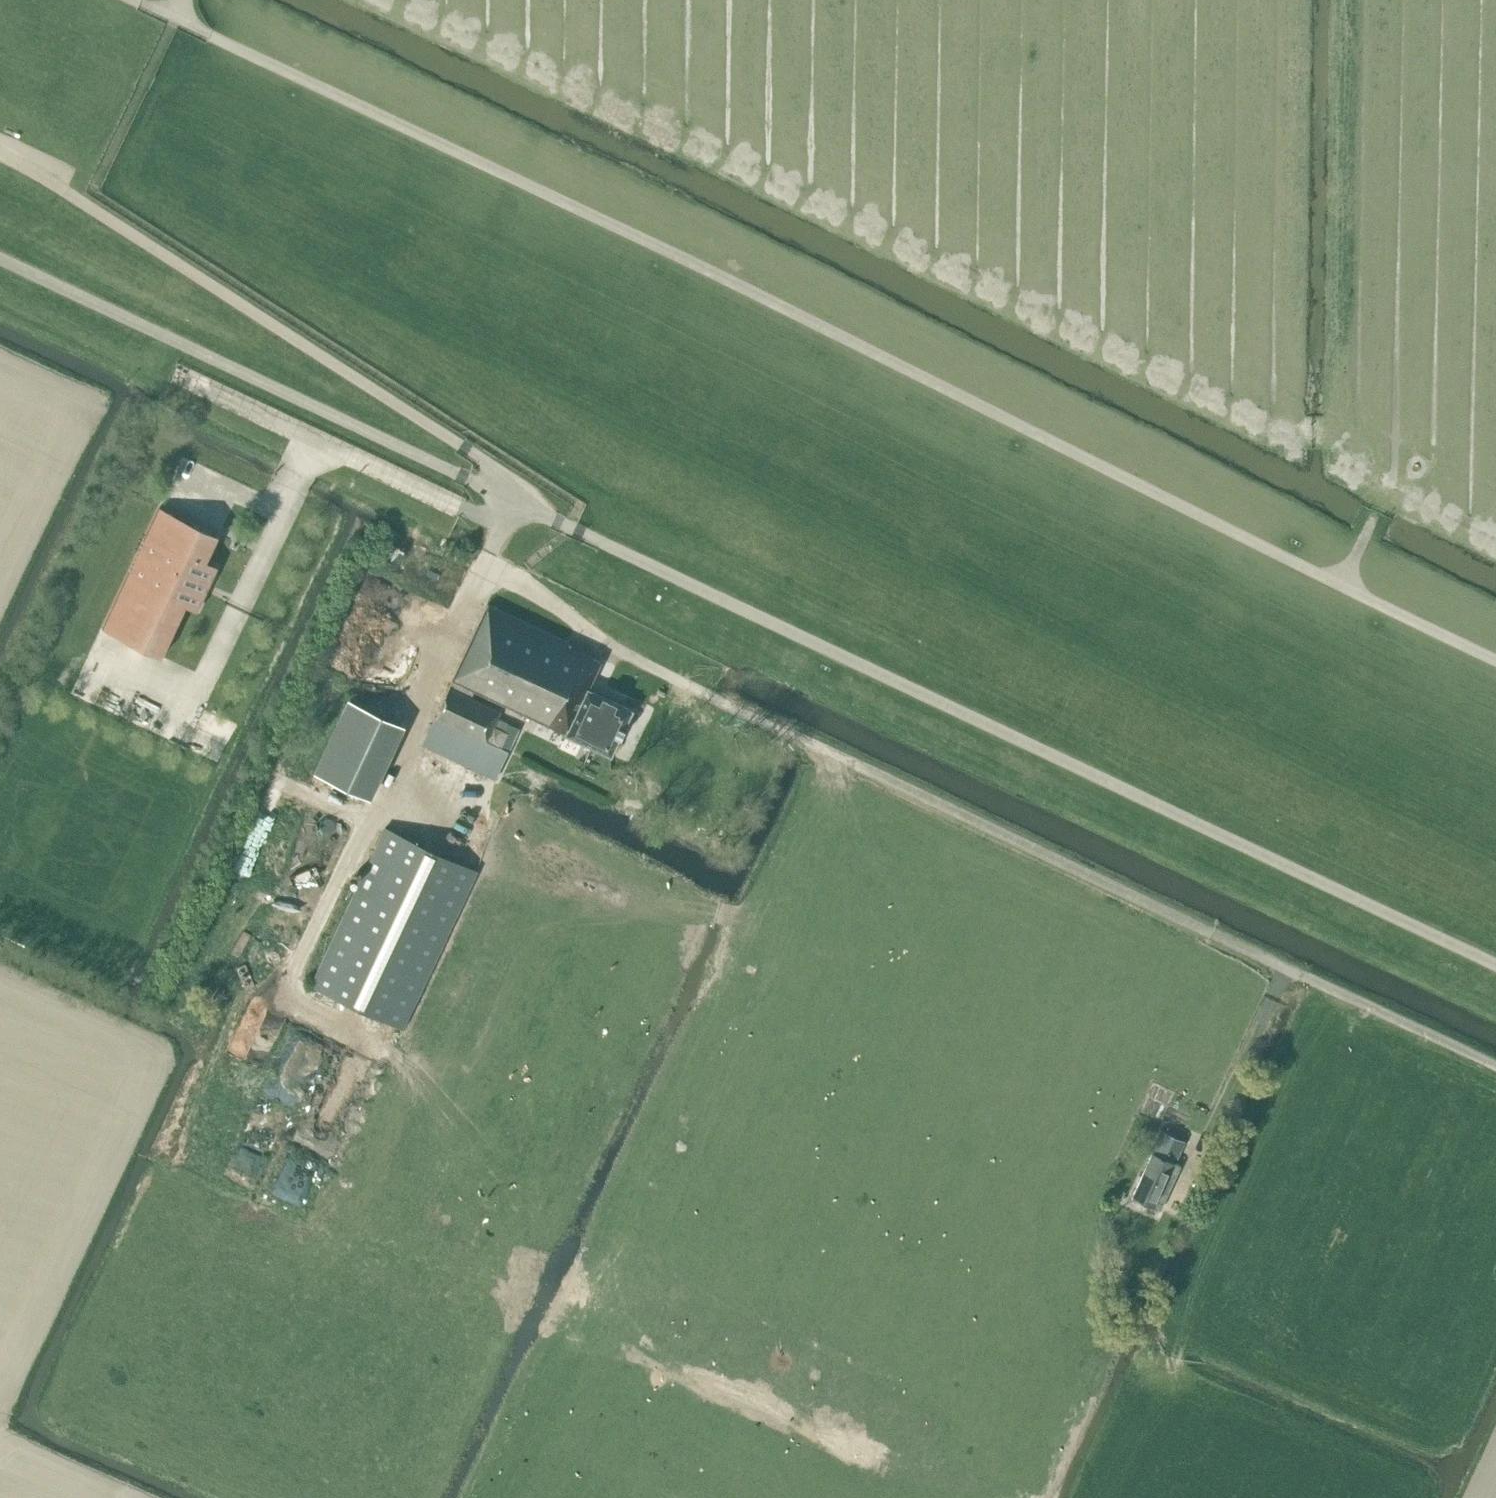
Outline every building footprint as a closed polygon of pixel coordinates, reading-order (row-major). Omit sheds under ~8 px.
[(159,505),(102,625),(107,627),(161,653),(184,604),(196,610),(218,564),(205,558),(217,532),(159,505)] [(633,708),(588,686),(600,659),(567,644),(568,640),(487,601),(450,679),(451,680),(422,743),(494,778),(508,750),(501,747),(508,731),(504,729),(507,721),(497,716),(500,710),(471,695),(474,689),(563,730),(562,733),(611,756),(633,708)] [(374,789),(406,714),(347,689),(315,765),(374,789)] [(402,1027),(476,870),(384,827),(310,984),(402,1027)] [(1159,1207),(1180,1163),(1174,1160),(1183,1140),(1163,1130),(1133,1194),(1159,1207)]
